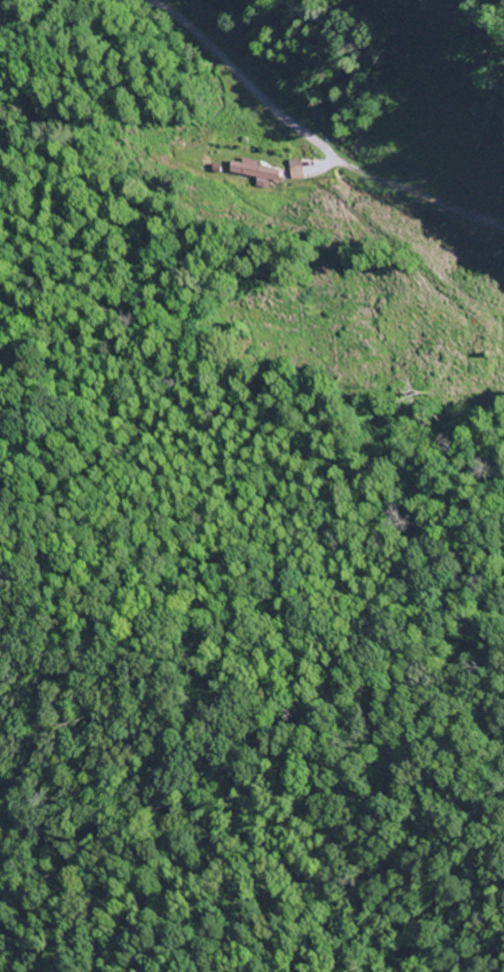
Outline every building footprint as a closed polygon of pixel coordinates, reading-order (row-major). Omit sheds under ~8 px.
[(234,175),(262,179),(260,188),(272,190),(273,182),(284,184),(286,172),(264,168),(264,163),(249,160),(248,165),(236,163),(234,175)] [(311,181),(310,162),(297,162),(297,181),(311,181)]
